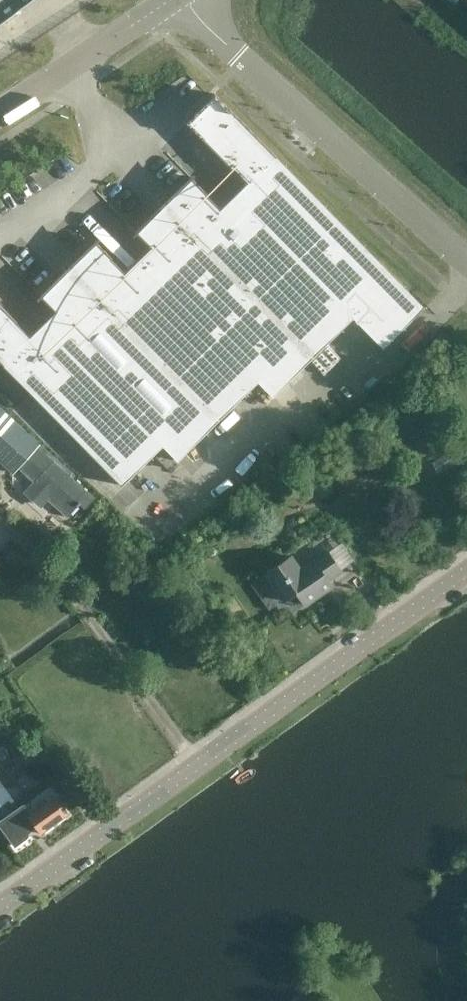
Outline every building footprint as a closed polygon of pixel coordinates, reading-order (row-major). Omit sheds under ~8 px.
[(29,0),(0,0),(0,22),(29,0)] [(3,364),(4,364),(122,484),(121,485),(122,485),(163,445),(178,460),(258,381),(273,396),(353,317),(383,347),(425,306),(424,306),(276,156),(215,93),(211,97),(186,122),(233,168),(234,168),(248,182),(221,208),(207,194),(208,193),(191,176),(136,231),(151,247),(125,272),(111,258),(112,257),(96,240),(41,295),(56,311),(30,336),(16,322),(17,321),(0,303),(0,361),(3,364)] [(95,498),(40,449),(44,444),(39,439),(37,442),(1,410),(0,411),(0,465),(13,476),(19,470),(35,484),(25,495),(41,510),(49,501),(66,517),(78,503),(85,509),(95,498)] [(175,460),(164,450),(158,456),(168,466),(175,460)] [(292,556),(265,574),(283,601),(296,592),(306,605),(332,587),(328,580),(341,571),(327,551),(301,569),(292,556)] [(20,806),(0,779),(0,820),(20,806)] [(24,803),(20,806),(0,820),(0,824),(15,845),(29,835),(26,832),(35,825),(42,834),(69,814),(56,796),(31,813),(24,803)]
